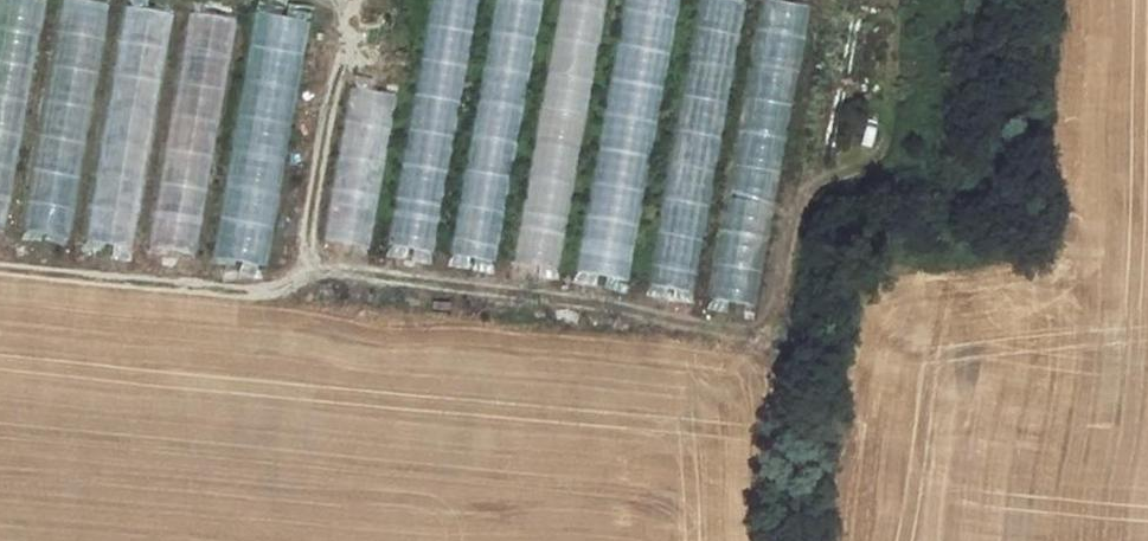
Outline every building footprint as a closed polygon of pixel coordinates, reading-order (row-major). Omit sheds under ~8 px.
[(6,9),(33,20),(40,3),(33,0),(9,0),(6,9)] [(29,233),(71,236),(77,145),(80,145),(82,117),(80,117),(84,52),(101,53),(104,0),(102,0),(60,0),(52,123),(37,122),(29,233)] [(388,244),(434,252),(478,0),(430,0),(388,244)] [(450,255),(496,263),(542,0),(495,0),(450,255)] [(511,263),(557,271),(607,0),(559,0),(511,263)] [(573,270),(629,280),(680,0),(622,0),(573,270)] [(652,270),(697,277),(740,0),(694,0),(652,270)] [(795,0),(757,0),(733,199),(771,203),(795,0)] [(134,249),(166,9),(120,3),(88,243),(134,249)] [(195,267),(229,16),(184,10),(151,256),(170,258),(170,264),(195,267)] [(309,20),(254,11),(210,256),(265,266),(309,20)] [(396,97),(349,88),(321,239),(368,247),(396,97)] [(10,138),(0,137),(0,230),(3,230),(10,138)] [(720,227),(713,297),(743,300),(750,230),(720,227)]
